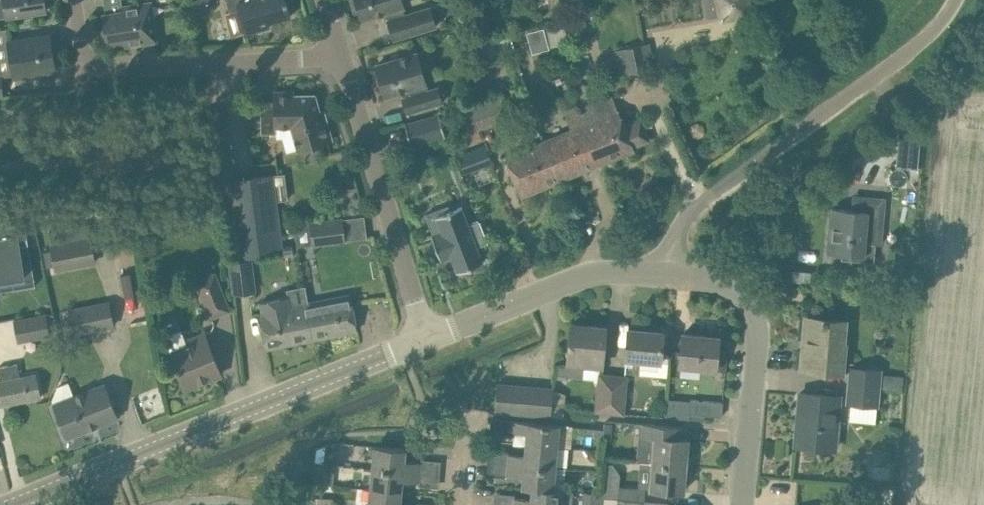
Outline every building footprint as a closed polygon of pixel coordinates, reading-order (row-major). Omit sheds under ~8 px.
[(26,14),(46,11),(44,0),(4,0),(6,17),(26,14)] [(229,12),(238,9),(245,33),(270,26),(269,22),(291,16),(286,0),(226,0),(229,12)] [(354,13),(359,11),(362,19),(387,12),(389,19),(388,20),(393,39),(436,26),(430,7),(405,15),(402,7),(404,6),(402,0),(350,0),(354,13)] [(718,14),(720,20),(754,13),(751,0),(702,0),(705,16),(718,14)] [(122,10),(103,13),(105,28),(102,29),(104,39),(107,38),(108,43),(125,41),(126,45),(157,41),(150,1),(122,6),(122,10)] [(573,39),(589,35),(586,22),(570,26),(573,39)] [(565,23),(545,28),(548,37),(567,32),(565,23)] [(8,41),(10,56),(13,76),(55,69),(50,34),(8,41)] [(416,53),(375,65),(385,96),(403,90),(405,97),(402,97),(407,112),(441,102),(437,87),(428,90),(416,53)] [(261,103),(261,123),(261,133),(276,133),(276,126),(291,125),(298,149),(331,140),(325,118),(321,119),(314,95),(292,95),(292,91),(274,91),(274,102),(261,103)] [(481,140),(477,129),(509,118),(500,93),(490,97),(485,97),(460,107),(468,129),(460,132),(466,145),(481,140)] [(581,125),(597,165),(634,150),(634,148),(651,141),(641,118),(624,124),(618,110),(617,111),(611,96),(585,107),(587,110),(578,114),(582,125),(581,125)] [(571,130),(544,140),(560,180),(597,165),(581,125),(582,125),(578,114),(576,110),(565,115),(571,130)] [(405,123),(411,146),(412,145),(432,139),(444,136),(444,137),(445,136),(439,114),(438,114),(405,123)] [(541,134),(533,119),(526,122),(533,138),(541,134)] [(505,156),(514,177),(521,196),(560,180),(544,140),(505,156)] [(493,163),(485,143),(454,155),(463,175),(493,163)] [(895,167),(918,169),(919,151),(897,149),(895,167)] [(238,257),(282,252),(274,188),(286,186),(284,173),(228,180),(238,257)] [(864,243),(880,244),(884,198),(852,196),(851,209),(831,208),(827,253),(842,254),(841,259),(852,260),(853,255),(863,256),(864,243)] [(432,234),(431,234),(441,261),(442,260),(451,256),(457,270),(456,270),(457,272),(483,262),(483,260),(482,261),(477,247),(488,242),(479,220),(468,224),(462,207),(462,206),(450,210),(447,211),(435,216),(441,231),(432,234)] [(342,218),(310,222),(293,225),(297,246),(313,244),(345,240),(342,218)] [(9,283),(8,278),(23,276),(18,245),(28,244),(24,222),(0,226),(0,285),(9,283)] [(96,263),(91,236),(49,244),(55,271),(96,263)] [(255,291),(251,258),(229,260),(233,294),(255,291)] [(121,271),(128,293),(137,290),(130,269),(121,271)] [(811,272),(792,270),(791,282),(810,283),(811,272)] [(230,310),(214,272),(196,280),(211,318),(230,310)] [(308,317),(312,339),(357,330),(350,294),(310,302),(313,316),(308,317)] [(266,348),(312,339),(308,317),(313,316),(310,302),(290,306),(289,297),(261,302),(263,313),(259,314),(266,348)] [(115,327),(110,300),(68,308),(74,335),(115,327)] [(51,336),(46,313),(13,319),(18,343),(51,336)] [(847,321),(826,319),(806,317),(804,340),(806,340),(805,351),(803,351),(802,369),(842,372),(847,321)] [(601,366),(603,346),(605,326),(571,323),(568,363),(601,366)] [(660,361),(661,351),(663,331),(628,328),(624,372),(638,374),(640,360),(660,361)] [(171,352),(185,388),(221,374),(204,333),(186,340),(188,345),(171,352)] [(679,365),(725,370),(727,352),(717,351),(718,337),(683,333),(679,365)] [(1,405),(40,397),(35,374),(20,377),(17,363),(0,366),(0,402),(1,405)] [(880,388),(880,389),(902,391),(903,376),(882,374),(882,371),(851,368),(849,385),(880,388)] [(610,412),(613,375),(599,374),(596,410),(610,412)] [(613,375),(610,412),(623,413),(626,376),(613,375)] [(57,385),(52,398),(55,405),(52,406),(64,436),(113,417),(101,386),(75,397),(69,381),(57,385)] [(495,411),(551,415),(553,388),(497,383),(495,411)] [(880,388),(849,385),(847,402),(879,404),(880,389),(880,388)] [(840,396),(820,394),(800,393),(795,444),(835,448),(840,396)] [(704,414),(721,416),(722,402),(691,399),(690,413),(682,412),(682,403),(667,401),(666,415),(669,417),(703,420),(704,414)] [(527,432),(526,443),(558,447),(559,424),(511,420),(510,431),(527,432)] [(636,461),(652,462),(685,465),(687,439),(680,438),(681,426),(639,422),(639,423),(648,424),(647,436),(638,436),(637,449),(636,461)] [(507,464),(556,469),(558,447),(526,443),(525,455),(508,454),(507,464)] [(374,445),(372,466),(420,472),(421,462),(404,461),(405,448),(374,445)] [(324,462),(326,446),(317,449),(313,484),(333,485),(334,472),(326,472),(327,462),(324,462)] [(587,456),(590,460),(598,461),(598,451),(593,451),(588,450),(587,456)] [(650,489),(663,490),(683,491),(685,465),(652,462),(650,489)] [(507,464),(506,474),(523,475),(522,487),(532,488),(554,490),(556,469),(507,464)] [(370,488),(401,491),(402,481),(418,482),(420,472),(372,466),(370,488)] [(313,484),(313,493),(314,493),(323,493),(323,485),(313,484)] [(874,485),(874,494),(886,495),(887,486),(874,485)] [(618,498),(644,500),(645,489),(619,487),(618,498)] [(368,504),(415,504),(400,503),(401,491),(370,488),(368,504)] [(554,490),(532,488),(531,499),(514,498),(514,504),(562,504),(563,491),(554,490)] [(603,497),(603,493),(592,492),(591,504),(602,504),(603,497)]
